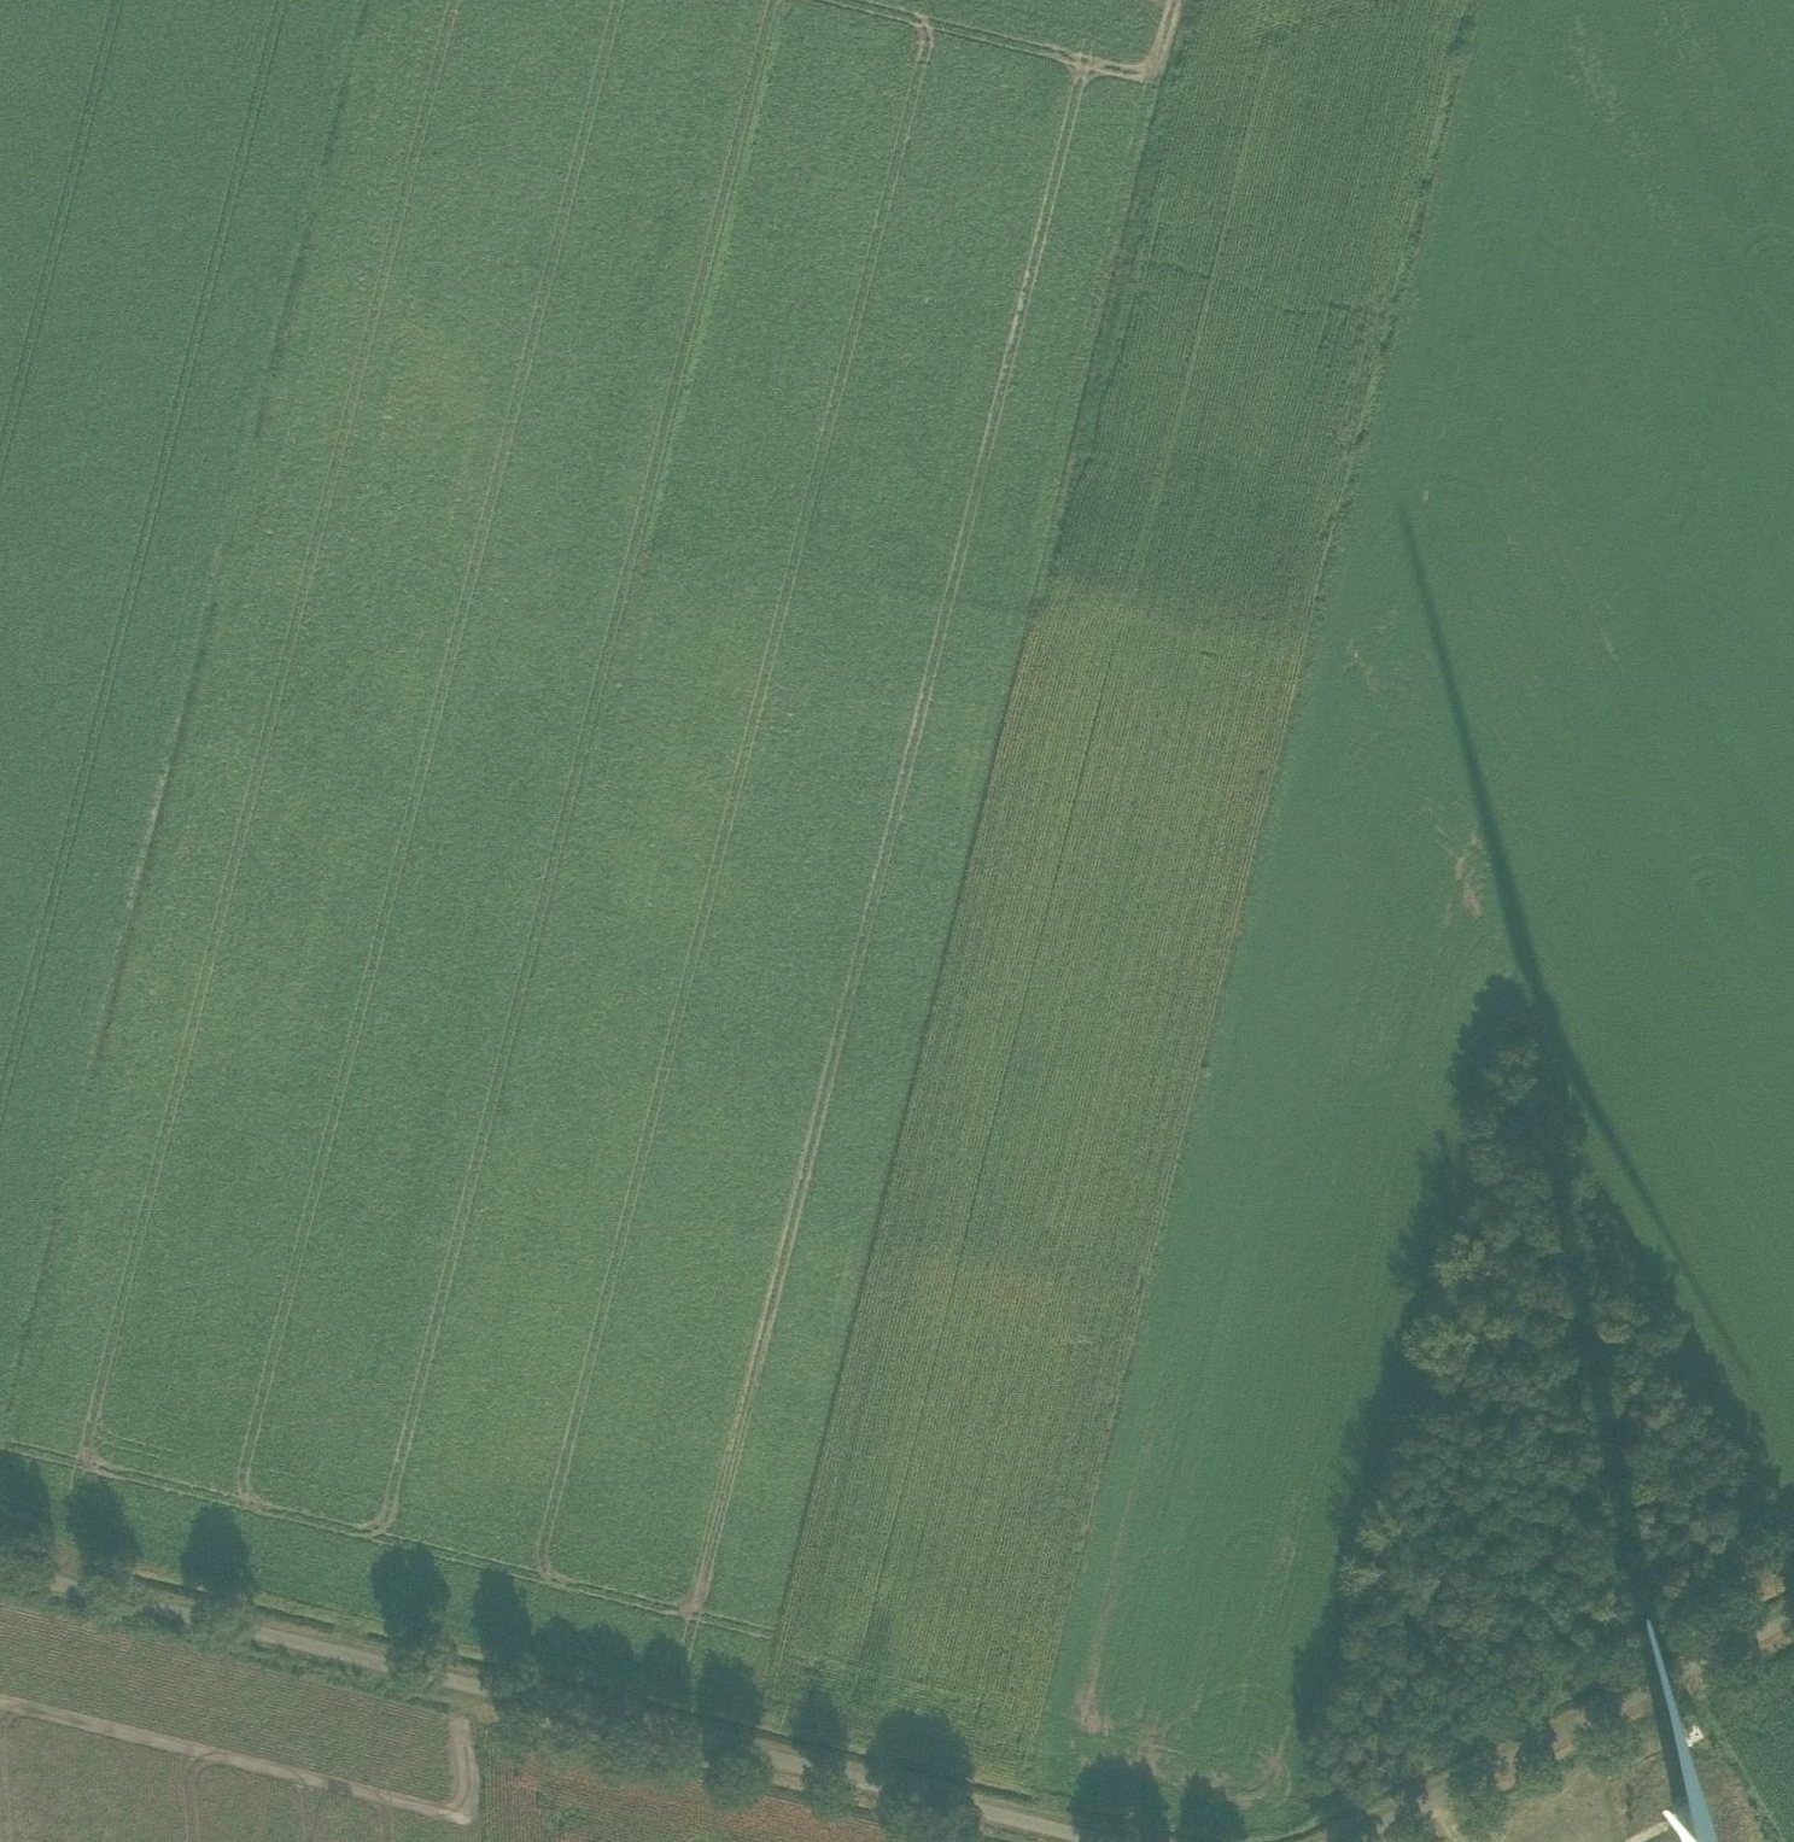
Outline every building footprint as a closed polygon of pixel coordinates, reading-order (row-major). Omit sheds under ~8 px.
[(1674,1717),(1686,1743),(1703,1735),(1690,1709),(1674,1717)] [(1686,1825),(1688,1825),(1690,1824),(1692,1823),(1694,1822),(1695,1821),(1696,1819),(1697,1817),(1698,1815),(1698,1813),(1698,1811),(1697,1809),(1696,1807),(1695,1805),(1694,1804),(1692,1802),(1690,1802),(1688,1801),(1686,1801),(1684,1801),(1682,1802),(1680,1802),(1678,1804),(1677,1805),(1675,1807),(1675,1809),(1674,1811),(1674,1813),(1674,1815),(1675,1817),(1675,1819),(1677,1821),(1678,1822),(1680,1823),(1682,1824),(1684,1825),(1686,1825)]
